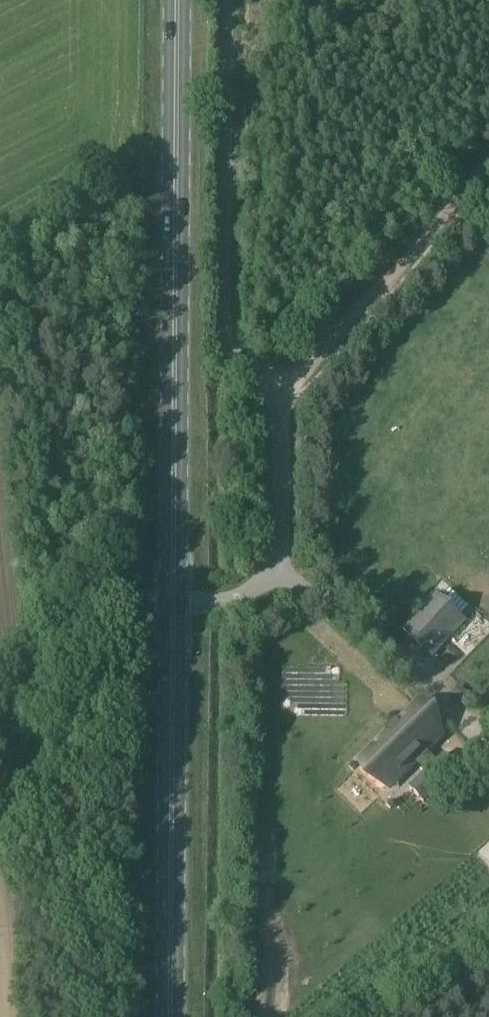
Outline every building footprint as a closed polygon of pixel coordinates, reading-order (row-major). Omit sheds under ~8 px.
[(466,622),(437,594),(402,632),(431,659),(466,622)] [(476,725),(427,769),(430,772),(433,769),(450,786),(447,791),(449,793),(488,755),(488,740),(476,725)]
